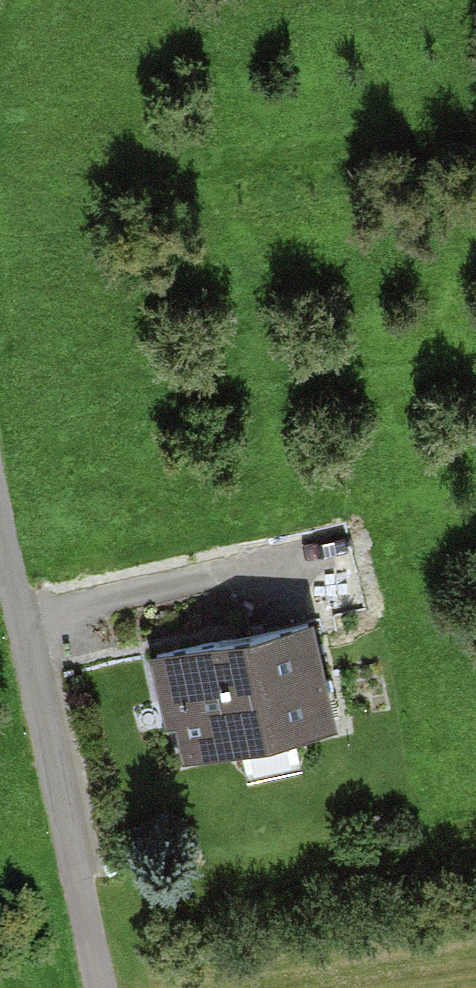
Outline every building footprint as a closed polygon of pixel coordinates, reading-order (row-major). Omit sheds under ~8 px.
[(335,618),(171,659),(198,766),(362,725),(335,618)]
